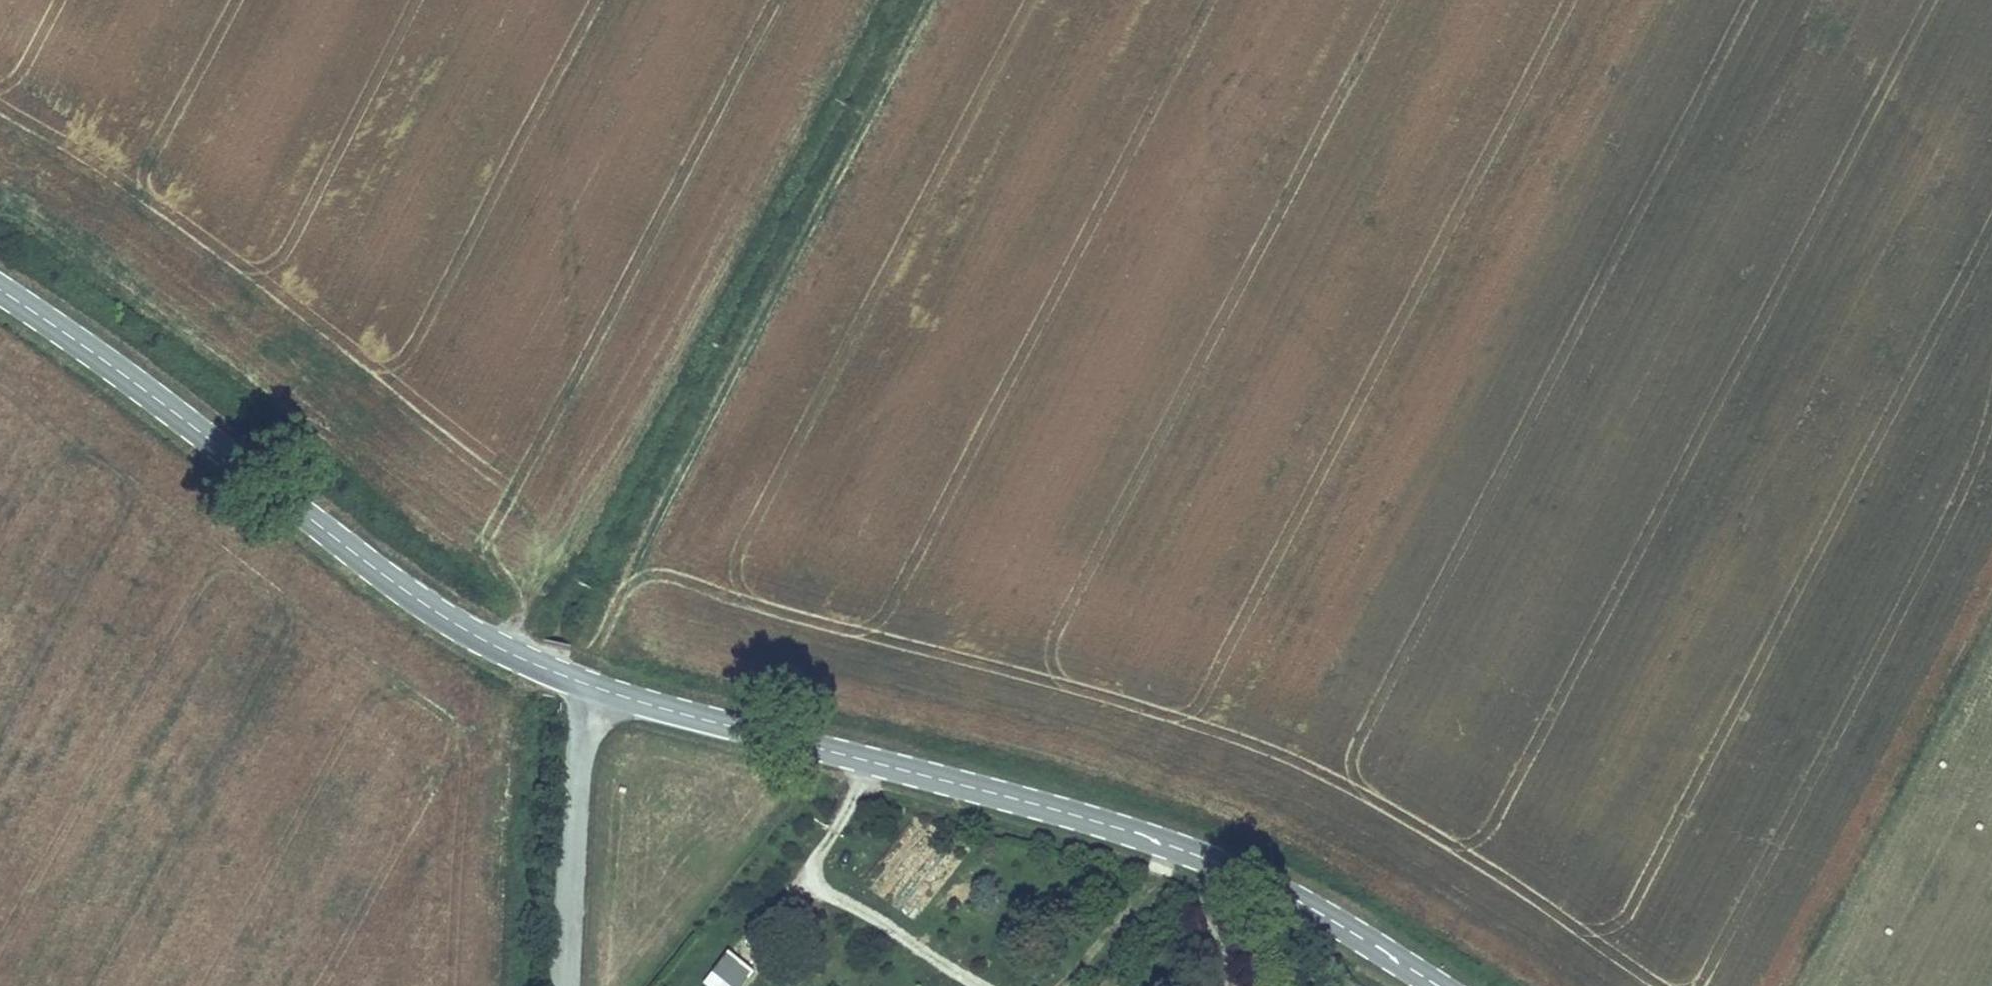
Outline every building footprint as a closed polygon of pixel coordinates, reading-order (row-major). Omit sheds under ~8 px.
[(715,971),(732,985),(745,985),(756,973),(732,951),(715,971)]
